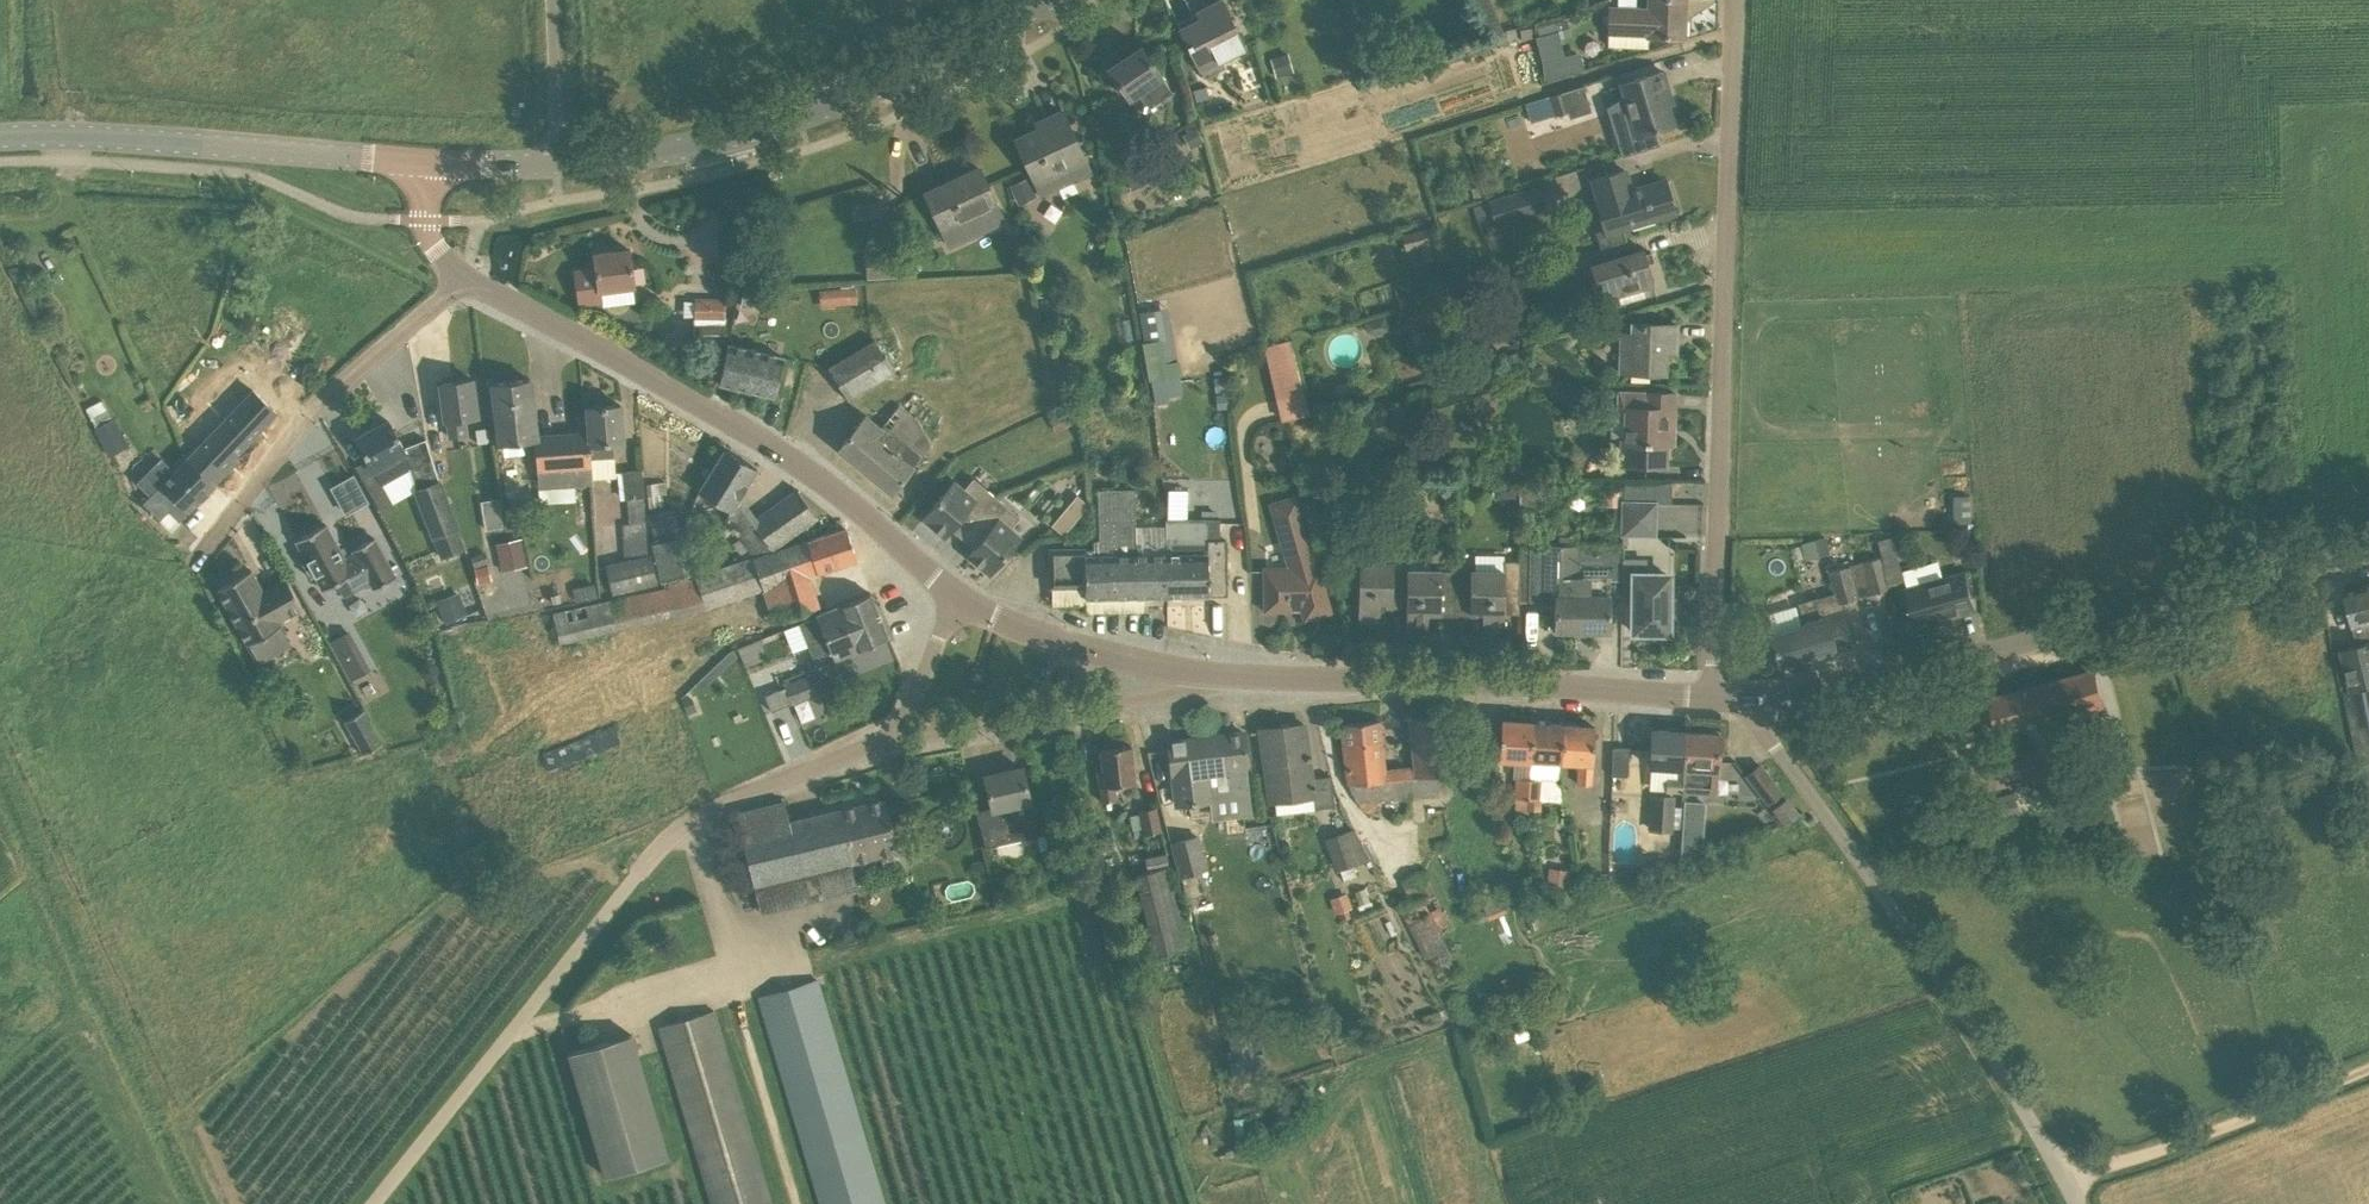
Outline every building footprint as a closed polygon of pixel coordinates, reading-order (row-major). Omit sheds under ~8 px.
[(1489,38),(1504,31),(1491,0),(1473,0),(1489,38)] [(1650,9),(1612,8),(1612,33),(1609,33),(1609,46),(1648,47),(1648,37),(1684,38),(1686,0),(1651,0),(1650,9)] [(1223,58),(1245,47),(1222,6),(1182,30),(1197,62),(1220,52),(1223,58)] [(1521,29),(1522,40),(1534,38),(1533,28),(1521,29)] [(1170,92),(1141,47),(1109,69),(1136,109),(1156,102),(1170,92)] [(1289,53),(1271,58),(1277,78),(1295,72),(1289,53)] [(1549,76),(1582,68),(1579,57),(1546,65),(1549,76)] [(1664,91),(1669,90),(1663,70),(1621,84),(1637,135),(1674,124),(1664,91)] [(1206,86),(1193,90),(1196,101),(1209,98),(1206,86)] [(1566,91),(1528,103),(1533,121),(1572,109),(1566,91)] [(1063,111),(1045,119),(1048,125),(1017,140),(1034,180),(1067,165),(1075,182),(1092,174),(1084,157),(1063,111)] [(1184,134),(1191,149),(1205,142),(1196,124),(1186,128),(1188,132),(1184,134)] [(1124,168),(1132,190),(1145,185),(1137,163),(1124,168)] [(980,168),(926,193),(942,229),(998,204),(980,168)] [(1622,228),(1675,212),(1665,180),(1631,190),(1625,170),(1590,180),(1605,230),(1597,233),(1601,247),(1626,239),(1622,228)] [(1028,179),(1007,188),(1016,207),(1037,198),(1028,179)] [(1535,187),(1472,206),(1480,230),(1542,211),(1535,187)] [(1410,261),(1434,256),(1428,227),(1404,232),(1410,261)] [(630,249),(595,254),(597,268),(575,271),(580,312),(637,304),(630,249)] [(1642,284),(1654,281),(1644,249),(1591,265),(1606,308),(1646,296),(1642,284)] [(916,255),(866,258),(867,279),(918,276),(916,255)] [(857,288),(835,290),(836,304),(857,303),(857,288)] [(744,293),(741,306),(753,309),(756,296),(744,293)] [(729,306),(694,307),(695,338),(729,337),(729,306)] [(1386,316),(1365,322),(1367,331),(1375,335),(1390,330),(1386,316)] [(278,323),(256,354),(268,363),(290,332),(278,323)] [(1666,351),(1667,341),(1676,341),(1677,324),(1634,323),(1634,334),(1622,334),(1621,373),(1666,374),(1666,351)] [(895,371),(876,340),(830,368),(848,399),(895,371)] [(1292,340),(1265,346),(1282,421),(1309,415),(1292,340)] [(785,357),(728,344),(720,383),(775,396),(785,357)] [(1491,348),(1476,353),(1479,360),(1493,355),(1491,348)] [(688,368),(717,376),(719,365),(691,357),(688,368)] [(1167,363),(1147,367),(1150,381),(1182,375),(1180,361),(1167,363)] [(1548,379),(1548,372),(1543,366),(1535,366),(1535,379),(1548,379)] [(1216,378),(1217,391),(1228,391),(1227,377),(1216,378)] [(473,379),(441,383),(445,420),(447,420),(450,437),(467,434),(465,418),(478,416),(473,379)] [(590,446),(589,432),(537,436),(530,379),(493,383),(505,456),(527,455),(527,452),(537,451),(540,488),(593,484),(591,459),(590,446)] [(278,412),(254,389),(234,411),(188,458),(215,485),(239,460),(236,457),(278,412)] [(1675,393),(1622,392),(1622,410),(1630,410),(1629,436),(1629,465),(1666,465),(1667,429),(1674,429),(1675,393)] [(1227,394),(1216,395),(1218,411),(1229,409),(1227,394)] [(866,416),(840,448),(893,491),(922,454),(933,445),(915,415),(900,403),(886,424),(882,429),(866,416)] [(622,405),(588,407),(589,432),(590,446),(591,459),(615,457),(614,443),(625,443),(622,405)] [(97,428),(96,428),(111,456),(130,446),(116,418),(114,419),(109,409),(92,418),(97,428)] [(1051,420),(1057,432),(1072,425),(1066,414),(1051,420)] [(1461,421),(1464,437),(1480,434),(1477,418),(1461,421)] [(414,467),(407,456),(408,454),(389,420),(357,438),(381,485),(414,467)] [(488,429),(477,430),(479,444),(490,443),(488,429)] [(615,446),(621,464),(636,459),(631,441),(615,446)] [(758,469),(726,449),(699,492),(732,512),(727,521),(740,538),(749,549),(753,554),(777,547),(819,516),(798,490),(756,524),(738,501),(758,469)] [(1573,457),(1560,456),(1560,475),(1581,475),(1581,463),(1573,457)] [(215,485),(188,458),(145,502),(172,529),(215,485)] [(642,470),(625,471),(627,499),(629,523),(624,524),(625,537),(648,535),(642,470)] [(969,509),(980,518),(998,498),(974,478),(964,490),(954,482),(939,499),(924,518),(946,536),(969,509)] [(1322,478),(1310,489),(1321,501),(1333,490),(1322,478)] [(434,539),(441,559),(467,549),(459,530),(461,529),(442,479),(415,490),(433,539),(434,539)] [(1439,491),(1446,498),(1456,488),(1448,481),(1439,491)] [(1519,485),(1497,484),(1497,499),(1519,499),(1519,485)] [(1620,485),(1605,485),(1605,506),(1620,506),(1620,485)] [(1087,597),(1166,596),(1164,526),(1135,526),(1134,488),(1099,489),(1100,541),(1094,541),(1094,548),(1051,550),(1052,586),(1086,585),(1087,597)] [(663,494),(648,496),(650,508),(665,506),(663,494)] [(1052,526),(1064,536),(1090,505),(1078,495),(1052,526)] [(1971,495),(1955,496),(1957,523),(1973,523),(1971,495)] [(1267,596),(1264,596),(1264,611),(1284,611),(1284,608),(1290,608),(1291,604),(1303,604),(1306,617),(1331,609),(1319,568),(1318,569),(1296,497),(1273,505),(1294,570),(1266,570),(1267,596)] [(969,555),(991,573),(1021,538),(1011,529),(1021,517),(998,498),(980,518),(992,528),(969,555)] [(1655,534),(1655,502),(1625,502),(1625,533),(1655,534)] [(693,572),(677,508),(650,515),(657,543),(653,544),(662,579),(693,572)] [(504,528),(502,513),(484,516),(486,531),(504,528)] [(1164,522),(1164,526),(1166,596),(1227,594),(1227,544),(1220,544),(1220,521),(1164,522)] [(345,558),(326,524),(297,540),(309,560),(304,563),(312,578),(317,575),(325,590),(337,583),(344,596),(371,581),(376,589),(397,577),(375,538),(354,549),(356,553),(345,558)] [(755,558),(697,577),(707,609),(765,589),(770,604),(776,621),(819,607),(810,575),(858,559),(847,528),(755,558)] [(1543,534),(1542,546),(1551,546),(1551,534),(1543,534)] [(742,555),(749,549),(740,538),(733,543),(742,555)] [(1825,538),(1802,544),(1806,561),(1829,554),(1825,538)] [(497,543),(503,571),(527,567),(522,539),(497,543)] [(1542,546),(1530,546),(1529,600),(1556,601),(1555,630),(1610,631),(1611,577),(1577,577),(1578,546),(1551,546),(1542,546)] [(475,568),(490,563),(487,552),(471,557),(475,568)] [(653,554),(607,564),(615,594),(660,584),(653,554)] [(1830,571),(1836,593),(1838,592),(1840,602),(1889,589),(1881,557),(1830,571)] [(1457,573),(1456,613),(1483,613),(1483,629),(1504,629),(1505,613),(1520,613),(1521,560),(1506,560),(1506,573),(1457,573)] [(1407,573),(1407,565),(1360,564),(1359,621),(1381,621),(1381,605),(1407,605),(1407,573)] [(489,566),(476,568),(479,584),(492,581),(489,566)] [(1248,570),(1249,593),(1262,592),(1261,569),(1248,570)] [(304,609),(287,577),(263,590),(252,570),(218,588),(247,641),(304,609)] [(1407,573),(1407,605),(1407,628),(1428,628),(1429,612),(1456,613),(1457,573),(1407,573)] [(1907,590),(1918,626),(1975,610),(1965,573),(1907,590)] [(1669,574),(1635,574),(1634,631),(1669,631),(1669,614),(1675,614),(1675,597),(1669,597),(1669,574)] [(595,583),(574,588),(576,600),(598,595),(595,583)] [(2345,590),(2359,644),(2342,648),(2352,689),(2346,690),(2362,764),(2368,802),(2368,583),(2345,590)] [(436,601),(445,623),(469,614),(460,592),(436,601)] [(1851,644),(1840,602),(1838,592),(1836,593),(1797,603),(1803,626),(1810,655),(1851,644)] [(881,616),(872,593),(800,620),(809,644),(881,616)] [(618,628),(612,599),(554,612),(560,641),(618,628)] [(889,638),(881,616),(809,644),(817,666),(889,638)] [(1810,655),(1803,626),(1770,635),(1779,665),(1810,655)] [(350,630),(330,641),(341,661),(361,650),(350,630)] [(2095,669),(1991,696),(2000,732),(2075,710),(2078,719),(2106,712),(2095,669)] [(811,675),(786,686),(793,703),(818,692),(811,675)] [(764,694),(770,712),(793,703),(786,686),(764,694)] [(384,743),(366,710),(345,721),(363,754),(384,743)] [(1445,713),(1410,717),(1414,766),(1384,769),(1380,720),(1342,723),(1351,784),(1357,802),(1364,811),(1375,811),(1374,802),(1454,795),(1452,774),(1453,774),(1445,713)] [(1499,759),(1514,760),(1530,761),(1533,722),(1502,721),(1499,759)] [(1528,810),(1531,810),(1541,811),(1543,778),(1560,779),(1561,763),(1564,724),(1533,722),(1530,761),(1529,780),(1528,810)] [(615,724),(542,752),(548,770),(622,742),(615,724)] [(1305,724),(1261,729),(1266,766),(1271,765),(1276,801),(1315,796),(1305,724)] [(1564,724),(1561,763),(1581,764),(1580,784),(1593,784),(1595,726),(1564,724)] [(1665,793),(1683,794),(1687,732),(1653,730),(1650,768),(1677,769),(1676,778),(1666,778),(1665,793)] [(1252,796),(1244,732),(1206,736),(1215,801),(1252,796)] [(1720,734),(1687,732),(1683,794),(1716,796),(1720,734)] [(1206,736),(1169,741),(1175,805),(1215,801),(1206,736)] [(1132,745),(1101,749),(1104,769),(1098,769),(1103,802),(1118,800),(1116,787),(1137,784),(1132,745)] [(1630,748),(1613,747),(1612,775),(1629,776),(1630,748)] [(2036,749),(2007,757),(2012,776),(2041,768),(2036,749)] [(1760,765),(1747,775),(1769,803),(1782,793),(1760,765)] [(985,846),(1036,834),(1045,832),(1038,797),(1029,799),(1023,767),(986,776),(993,808),(977,812),(985,846)] [(1529,780),(1517,779),(1516,798),(1525,799),(1524,813),(1531,814),(1531,810),(1528,810),(1529,780)] [(2033,779),(2017,783),(2021,797),(2037,793),(2033,779)] [(2022,816),(2017,793),(1939,812),(1945,835),(2022,816)] [(1674,830),(1675,806),(1676,797),(1653,796),(1651,829),(1674,830)] [(886,799),(791,823),(786,804),(738,816),(760,911),(858,887),(852,859),(898,848),(886,799)] [(1787,799),(1775,808),(1786,821),(1797,812),(1787,799)] [(1158,807),(1139,811),(1143,835),(1163,831),(1158,807)] [(1355,827),(1326,838),(1337,871),(1341,869),(1345,880),(1358,875),(1354,865),(1368,859),(1355,827)] [(1046,834),(1038,836),(1041,851),(1049,849),(1046,834)] [(1200,834),(1171,841),(1179,876),(1208,869),(1200,834)] [(1703,851),(1704,836),(1682,835),(1681,858),(1703,851)] [(1167,852),(1145,856),(1147,867),(1169,863),(1167,852)] [(1169,867),(1138,874),(1158,953),(1188,945),(1169,867)] [(1571,870),(1549,868),(1547,890),(1568,893),(1571,870)] [(1428,870),(1403,881),(1412,901),(1400,907),(1430,970),(1453,958),(1441,933),(1454,927),(1428,870)] [(1500,892),(1482,900),(1491,919),(1508,911),(1500,892)] [(1330,899),(1336,914),(1352,908),(1347,893),(1330,899)] [(1348,910),(1340,913),(1342,921),(1351,918),(1348,910)] [(1527,914),(1532,931),(1540,929),(1535,911),(1527,914)] [(817,979),(760,996),(822,1203),(885,1203),(817,979)] [(714,1009),(659,1026),(712,1203),(772,1203),(714,1009)] [(1440,1010),(1423,1016),(1426,1026),(1443,1020),(1440,1010)] [(1248,1030),(1228,1035),(1234,1060),(1254,1054),(1248,1030)] [(632,1034),(569,1053),(606,1175),(669,1156),(632,1034)] [(1234,1119),(1239,1142),(1253,1139),(1248,1116),(1234,1119)]
